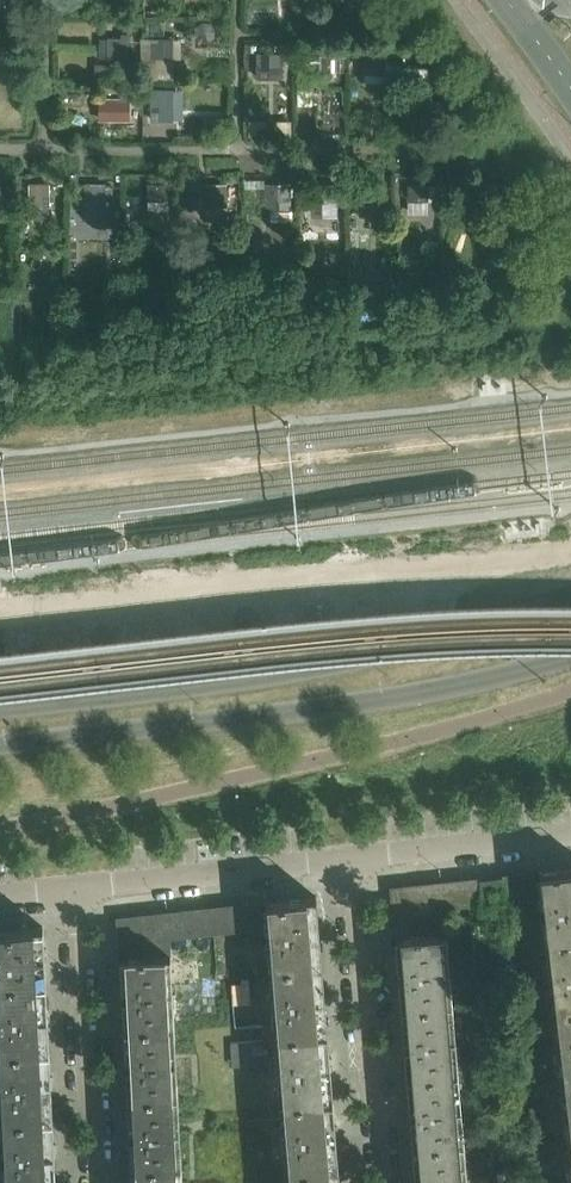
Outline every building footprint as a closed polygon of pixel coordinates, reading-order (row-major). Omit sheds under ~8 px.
[(359,21),(373,15),(367,0),(357,0),(351,2),(359,21)] [(129,60),(129,40),(129,34),(118,34),(118,38),(106,38),(106,60),(129,60)] [(152,40),(152,60),(172,60),(172,40),(152,40)] [(344,69),(344,53),(334,53),(334,69),(344,69)] [(329,79),(329,55),(309,55),(309,79),(329,79)] [(384,75),(384,62),(391,62),(391,55),(364,55),(364,75),(384,75)] [(277,79),(277,66),(257,66),(257,79),(277,79)] [(410,70),(410,85),(429,85),(429,70),(410,70)] [(129,121),(129,102),(129,95),(128,95),(128,83),(116,83),(116,101),(97,101),(97,121),(129,121)] [(152,102),(152,121),(172,121),(172,102),(152,102)] [(50,184),(29,184),(29,204),(50,204),(50,184)] [(291,212),(291,185),(266,184),(266,212),(291,212)] [(86,185),(86,205),(106,205),(106,185),(86,185)] [(150,185),(150,200),(170,200),(170,185),(150,185)] [(184,185),(184,210),(196,210),(196,185),(184,185)] [(207,185),(207,205),(226,205),(226,185),(207,185)] [(313,185),(313,200),(333,200),(333,185),(313,185)] [(361,185),(361,200),(380,200),(380,185),(361,185)] [(408,185),(408,201),(428,201),(428,186),(408,185)] [(540,872),(543,896),(548,942),(570,939),(570,869),(540,872)] [(540,872),(503,876),(502,876),(504,900),(543,896),(540,872)] [(502,876),(480,879),(482,904),(482,908),(505,906),(504,900),(502,876)] [(480,879),(393,888),(394,912),(444,908),(482,904),(480,879)] [(316,896),(267,902),(269,926),(272,966),(322,962),(316,896)] [(267,902),(228,906),(231,929),(269,926),(267,902)] [(228,906),(188,911),(190,934),(231,929),(228,906)] [(444,908),(394,912),(396,935),(446,931),(444,908)] [(150,915),(152,938),(153,954),(170,953),(169,936),(190,934),(188,911),(150,915)] [(152,938),(150,915),(134,917),(136,940),(152,938)] [(136,940),(134,917),(119,918),(120,941),(136,940)] [(0,931),(0,983),(46,981),(43,926),(0,931)] [(446,931),(396,935),(399,966),(405,965),(406,975),(399,975),(402,1006),(452,1002),(446,931)] [(136,940),(120,941),(121,956),(153,954),(152,938),(136,940)] [(548,942),(556,1009),(570,1007),(570,939),(548,942)] [(170,953),(153,954),(121,956),(122,987),(128,986),(129,996),(123,996),(124,1024),(174,1022),(170,953)] [(322,962),(272,966),(277,1034),(327,1030),(322,962)] [(0,983),(0,1052),(49,1049),(46,981),(0,983)] [(250,983),(233,984),(233,1004),(250,1003),(250,983)] [(452,1002),(402,1006),(404,1035),(411,1035),(412,1044),(405,1045),(408,1075),(458,1071),(452,1002)] [(556,1009),(564,1076),(570,1076),(570,1007),(556,1009)] [(174,1022),(124,1024),(126,1056),(132,1056),(132,1065),(126,1066),(128,1095),(178,1092),(174,1022)] [(327,1030),(277,1034),(283,1102),(333,1098),(327,1030)] [(0,1052),(0,1071),(2,1118),(52,1116),(49,1049),(0,1052)] [(458,1071),(408,1075),(410,1105),(416,1104),(417,1113),(411,1114),(414,1144),(463,1140),(458,1071)] [(136,1135),(130,1135),(131,1163),(181,1161),(178,1092),(128,1095),(129,1126),(135,1125),(136,1135)] [(333,1098),(283,1102),(289,1169),(338,1165),(333,1098)] [(2,1118),(5,1182),(56,1182),(52,1116),(2,1118)] [(414,1144),(416,1174),(422,1173),(423,1182),(421,1182),(467,1182),(463,1140),(414,1144)] [(131,1163),(132,1182),(182,1182),(181,1161),(131,1163)] [(289,1169),(290,1182),(340,1182),(338,1165),(289,1169)]
